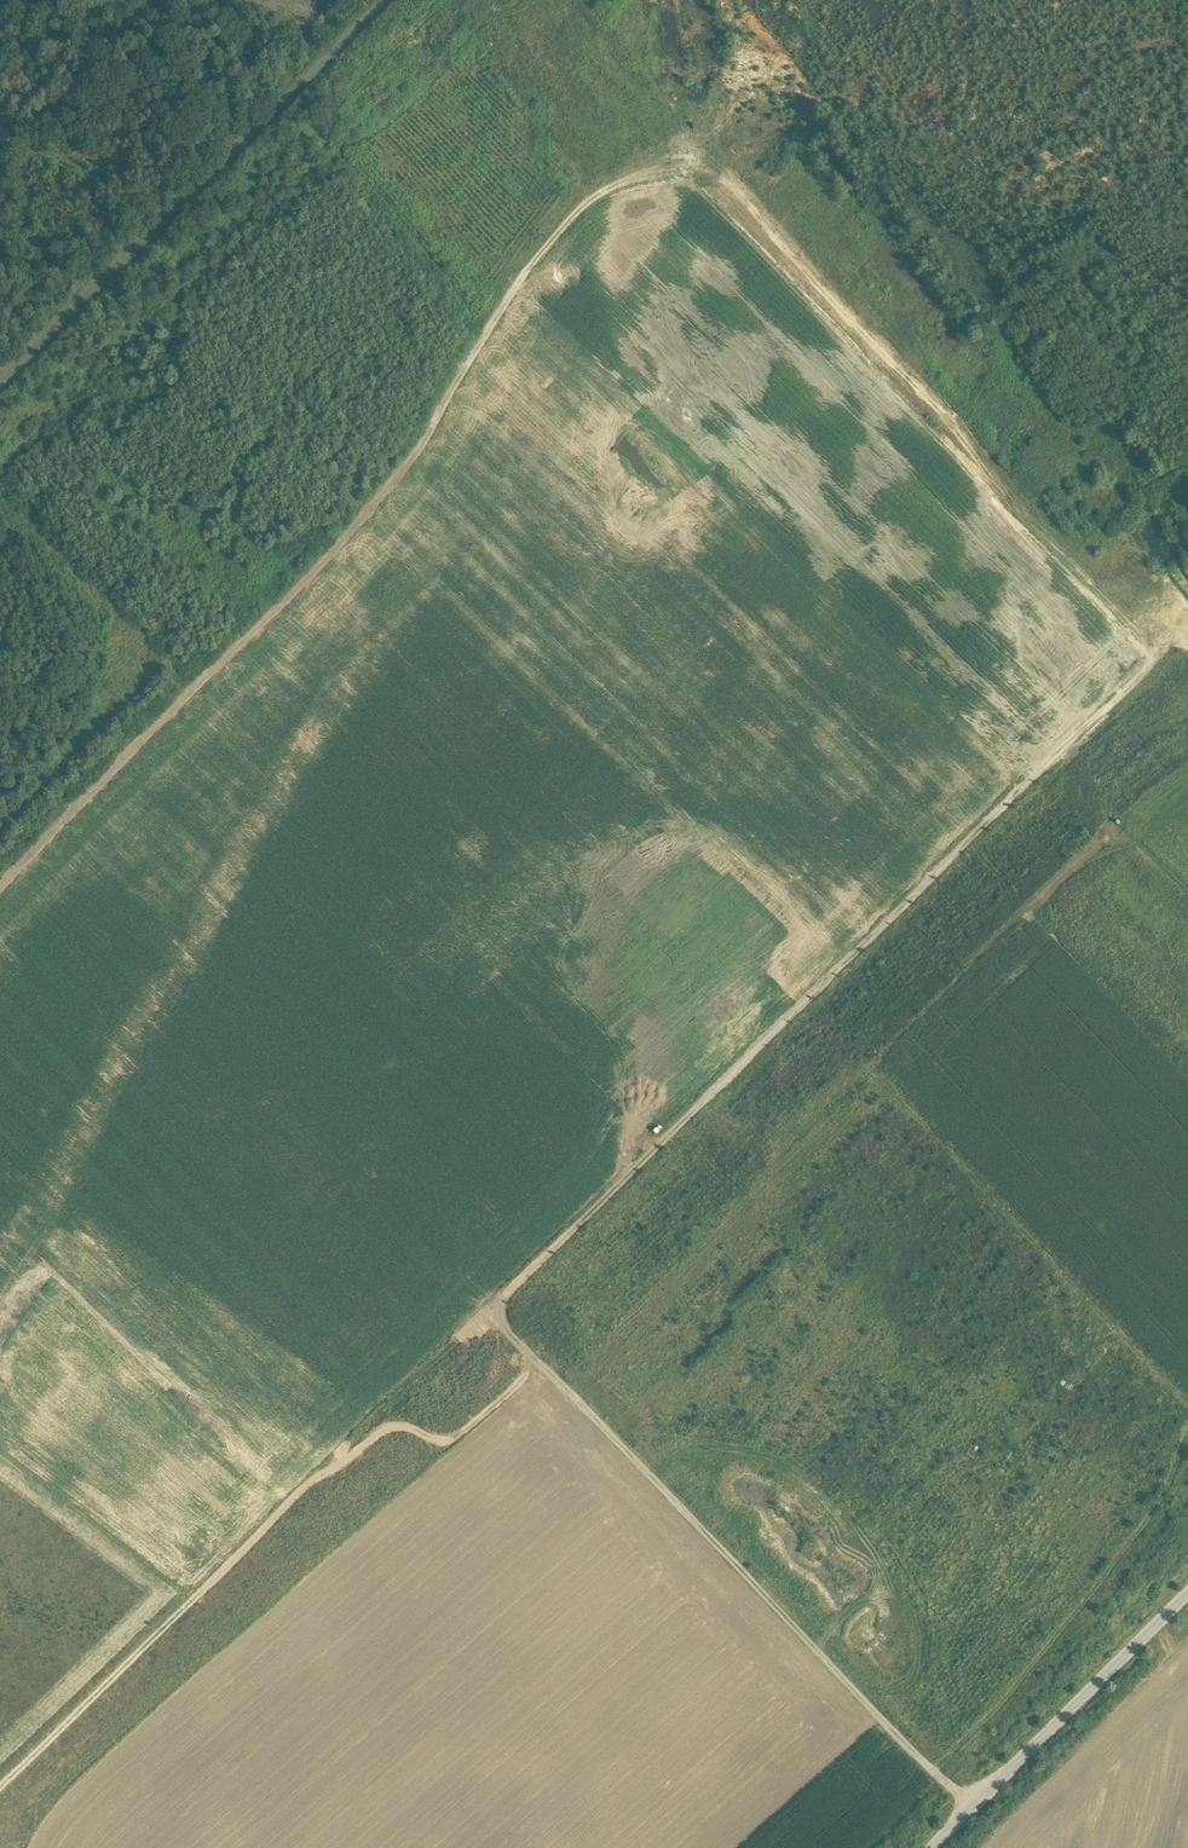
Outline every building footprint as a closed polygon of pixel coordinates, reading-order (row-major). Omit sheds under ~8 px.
[(0,102),(0,120),(4,124),(13,116),(0,102)]
